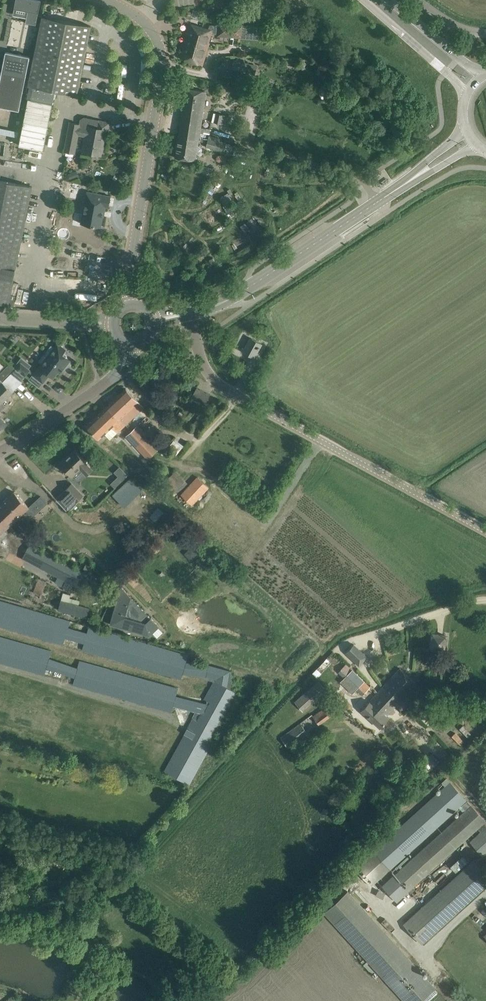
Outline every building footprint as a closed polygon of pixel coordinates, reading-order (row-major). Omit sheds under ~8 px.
[(14,7),(28,10),(26,22),(36,24),(41,0),(16,0),(14,7)] [(28,97),(23,121),(19,145),(43,150),(48,126),(53,102),(52,102),(55,90),(77,95),(91,26),(42,16),(25,97),(28,97)] [(180,58),(189,60),(192,49),(195,50),(201,26),(190,23),(180,58)] [(203,64),(209,42),(212,33),(218,33),(218,25),(209,24),(208,28),(201,26),(195,50),(192,49),(189,60),(203,64)] [(229,24),(228,36),(237,37),(238,25),(229,24)] [(243,25),(242,37),(254,38),(258,34),(259,25),(243,24),(243,25)] [(29,56),(5,51),(0,77),(0,105),(19,109),(29,56)] [(231,69),(254,75),(257,65),(241,61),(242,58),(237,57),(236,60),(234,59),(231,69)] [(206,91),(194,89),(184,87),(180,113),(182,113),(180,124),(200,127),(206,91)] [(216,113),(214,122),(226,125),(228,116),(223,115),(216,113)] [(88,128),(79,126),(80,124),(70,122),(64,151),(74,153),(78,134),(86,136),(83,151),(89,152),(99,154),(102,138),(104,138),(105,130),(108,131),(110,122),(98,120),(96,128),(88,126),(88,128)] [(195,160),(200,127),(180,124),(175,157),(195,160)] [(14,152),(19,130),(0,126),(0,149),(14,152)] [(225,142),(209,138),(206,147),(222,151),(225,142)] [(202,171),(211,175),(213,168),(203,165),(202,171)] [(74,171),(68,173),(70,179),(76,177),(74,171)] [(22,184),(0,179),(0,303),(8,305),(32,186),(22,184)] [(65,182),(63,189),(70,191),(72,183),(65,182)] [(101,215),(103,206),(109,207),(111,196),(87,191),(81,223),(100,227),(102,216),(101,215)] [(228,192),(220,198),(230,214),(235,211),(231,205),(235,202),(228,192)] [(252,233),(260,228),(253,217),(245,222),(252,233)] [(233,242),(238,251),(250,244),(246,235),(233,242)] [(243,351),(254,357),(261,343),(250,337),(243,351)] [(39,365),(32,374),(35,376),(43,383),(49,374),(53,377),(61,367),(63,369),(70,360),(62,353),(66,348),(57,341),(53,346),(51,345),(46,351),(51,355),(48,359),(43,355),(38,361),(41,363),(39,365)] [(30,369),(20,361),(15,368),(25,376),(30,369)] [(0,384),(0,404),(12,392),(2,381),(0,384)] [(193,394),(206,401),(210,394),(197,387),(193,394)] [(126,388),(107,406),(125,425),(144,407),(126,388)] [(195,411),(199,406),(202,403),(194,397),(192,400),(192,401),(172,425),(179,432),(195,412),(195,411)] [(215,415),(222,409),(216,403),(210,409),(215,415)] [(112,427),(117,432),(125,425),(107,406),(86,425),(99,439),(112,427)] [(147,439),(158,450),(160,448),(152,438),(149,441),(136,426),(126,436),(137,447),(147,439)] [(170,444),(179,451),(184,444),(175,438),(170,444)] [(147,439),(137,447),(148,459),(158,450),(147,439)] [(75,450),(60,464),(74,478),(76,478),(84,471),(87,474),(92,469),(85,462),(86,462),(75,450)] [(178,491),(187,482),(176,470),(167,478),(178,491)] [(197,476),(181,494),(192,506),(209,487),(197,476)] [(114,479),(110,483),(114,488),(118,484),(114,479)] [(67,509),(83,495),(72,483),(64,490),(65,490),(56,498),(67,509)] [(29,507),(14,491),(0,504),(0,515),(10,525),(29,507)] [(38,498),(35,501),(42,508),(45,505),(38,498)] [(10,525),(0,515),(0,534),(10,525)] [(144,529),(137,536),(141,541),(148,534),(144,529)] [(114,552),(115,542),(104,541),(103,552),(114,552)] [(29,544),(22,558),(83,590),(90,576),(29,544)] [(46,581),(38,578),(33,592),(41,595),(46,581)] [(159,626),(121,585),(109,624),(149,636),(159,626)] [(58,611),(86,618),(89,607),(70,602),(73,594),(63,592),(58,611)] [(63,644),(70,621),(0,601),(0,626),(63,644)] [(84,644),(83,650),(181,679),(188,655),(89,627),(87,633),(84,644)] [(449,633),(432,631),(430,648),(447,650),(449,633)] [(44,675),(53,677),(56,663),(48,661),(51,651),(0,637),(0,662),(44,675)] [(354,643),(345,653),(359,666),(369,655),(365,651),(364,652),(354,643)] [(176,687),(80,660),(73,685),(171,713),(178,688),(176,687)] [(369,686),(346,664),(339,672),(362,694),(369,686)] [(400,668),(378,692),(394,706),(416,683),(400,668)] [(189,785),(239,693),(215,680),(165,771),(189,785)] [(294,701),(303,711),(327,691),(318,681),(294,701)] [(386,715),(394,706),(378,692),(361,710),(380,728),(389,718),(386,715)] [(313,716),(319,725),(332,715),(325,707),(313,716)] [(280,737),(288,748),(308,734),(300,723),(280,737)] [(365,779),(371,772),(368,770),(363,777),(365,779)] [(354,867),(371,886),(455,811),(456,810),(462,805),(466,810),(393,876),(408,892),(414,887),(425,876),(443,860),(478,828),(480,832),(470,841),(483,856),(485,853),(485,822),(447,778),(442,783),(445,786),(440,790),(440,791),(439,791),(354,867)] [(408,859),(411,856),(409,854),(405,859),(401,862),(395,868),(396,869),(399,866),(400,867),(402,866),(401,865),(403,863),(408,859)] [(439,892),(403,923),(421,943),(457,912),(485,885),(485,875),(473,861),(439,892)] [(324,912),(405,1000),(421,1000),(435,988),(428,980),(431,977),(428,974),(425,977),(347,891),(324,912)] [(363,959),(361,961),(374,975),(376,973),(367,963),(368,962),(367,961),(366,962),(363,959)]
